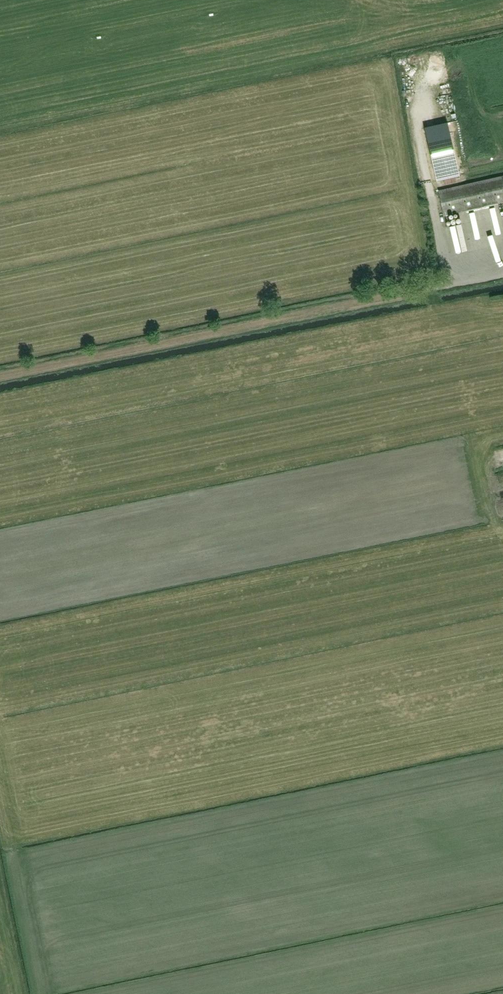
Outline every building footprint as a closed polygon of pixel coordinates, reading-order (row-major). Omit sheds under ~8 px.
[(425,128),(436,181),(459,176),(447,123),(425,128)] [(438,189),(444,214),(502,201),(502,175),(438,189)] [(481,207),(469,210),(476,240),(482,238),(481,236),(488,235),(481,207)]
